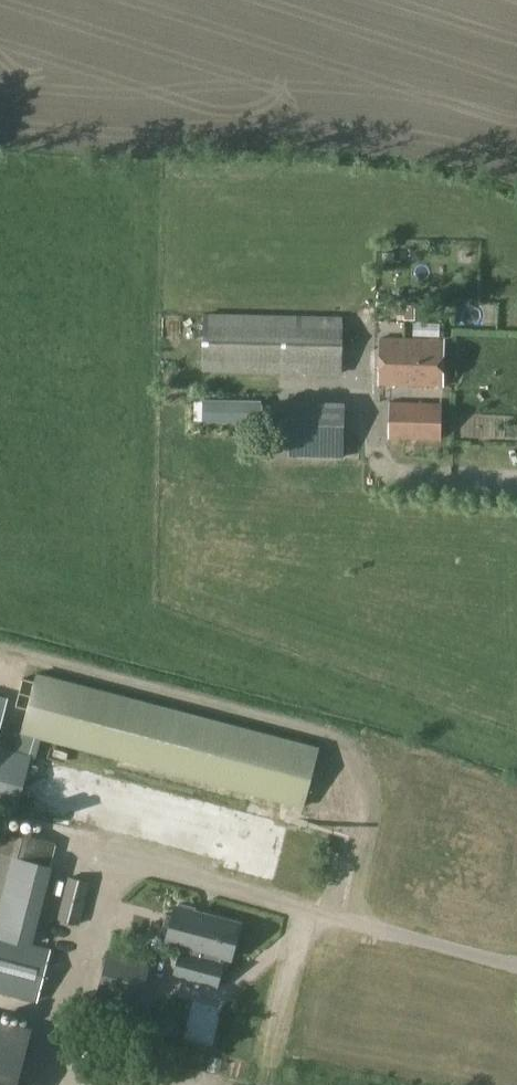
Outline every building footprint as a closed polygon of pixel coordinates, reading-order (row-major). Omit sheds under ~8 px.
[(342,375),(343,317),(204,313),(202,372),(342,375)] [(379,385),(442,386),(443,339),(380,338),(379,385)] [(211,401),(211,421),(260,422),(260,402),(211,401)] [(441,404),(389,404),(389,441),(441,442),(441,404)] [(258,454),(329,453),(328,422),(258,423),(258,454)] [(0,809),(0,812),(285,887),(301,825),(38,755),(43,736),(306,805),(322,747),(36,671),(0,809)] [(15,751),(0,747),(0,809),(15,751)] [(46,864),(51,866),(57,842),(31,836),(33,828),(10,822),(0,820),(0,853),(46,864)] [(79,925),(90,882),(68,877),(57,919),(79,925)] [(174,916),(166,914),(162,931),(169,933),(167,942),(184,947),(189,929),(234,941),(239,924),(194,912),(195,908),(179,904),(178,907),(176,907),(174,916)] [(230,959),(234,941),(189,929),(184,947),(183,953),(181,953),(176,974),(216,985),(222,963),(220,963),(221,957),(230,959)] [(0,935),(0,993),(37,1003),(52,949),(0,935)] [(151,960),(96,946),(85,992),(140,1006),(151,960)] [(32,1029),(0,1020),(0,1084),(18,1084),(32,1029)]
